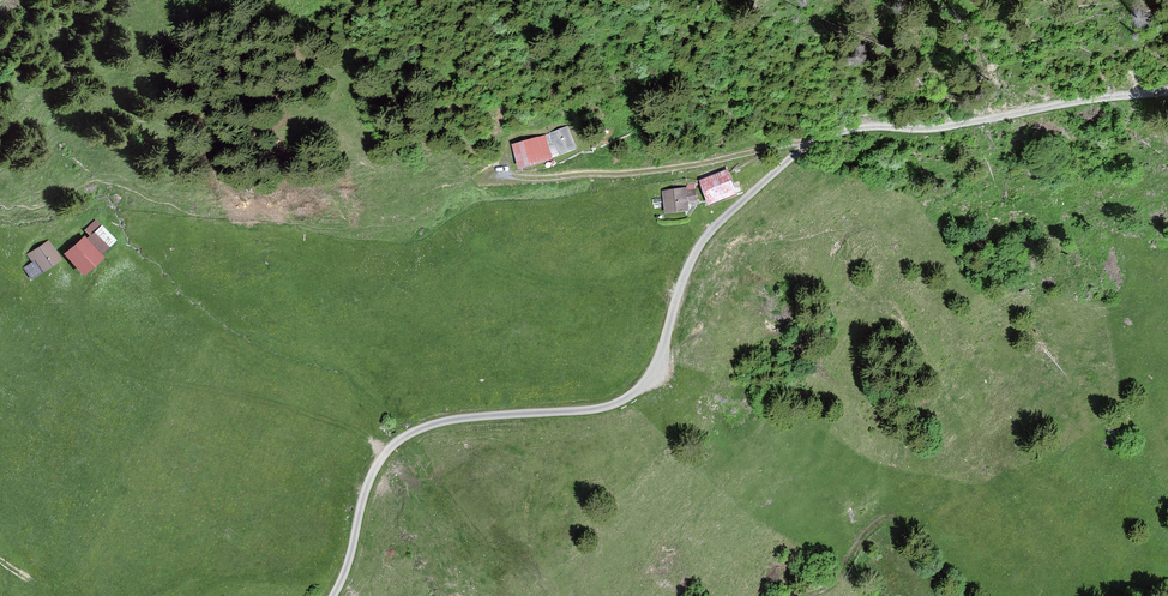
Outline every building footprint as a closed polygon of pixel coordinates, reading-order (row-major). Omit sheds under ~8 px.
[(569,126),(550,134),(554,145),(556,144),(561,156),(578,149),(569,126)] [(546,134),(512,144),(520,170),(554,160),(546,134)] [(729,169),(700,180),(710,205),(739,193),(729,169)] [(687,187),(662,191),(665,214),(690,211),(689,203),(698,202),(697,190),(688,191),(687,187)] [(82,231),(87,237),(84,239),(97,254),(113,240),(95,219),(82,231)] [(82,236),(61,254),(79,276),(100,258),(97,254),(84,239),(82,236)] [(48,240),(26,254),(31,262),(22,268),(30,280),(61,260),(48,240)]
